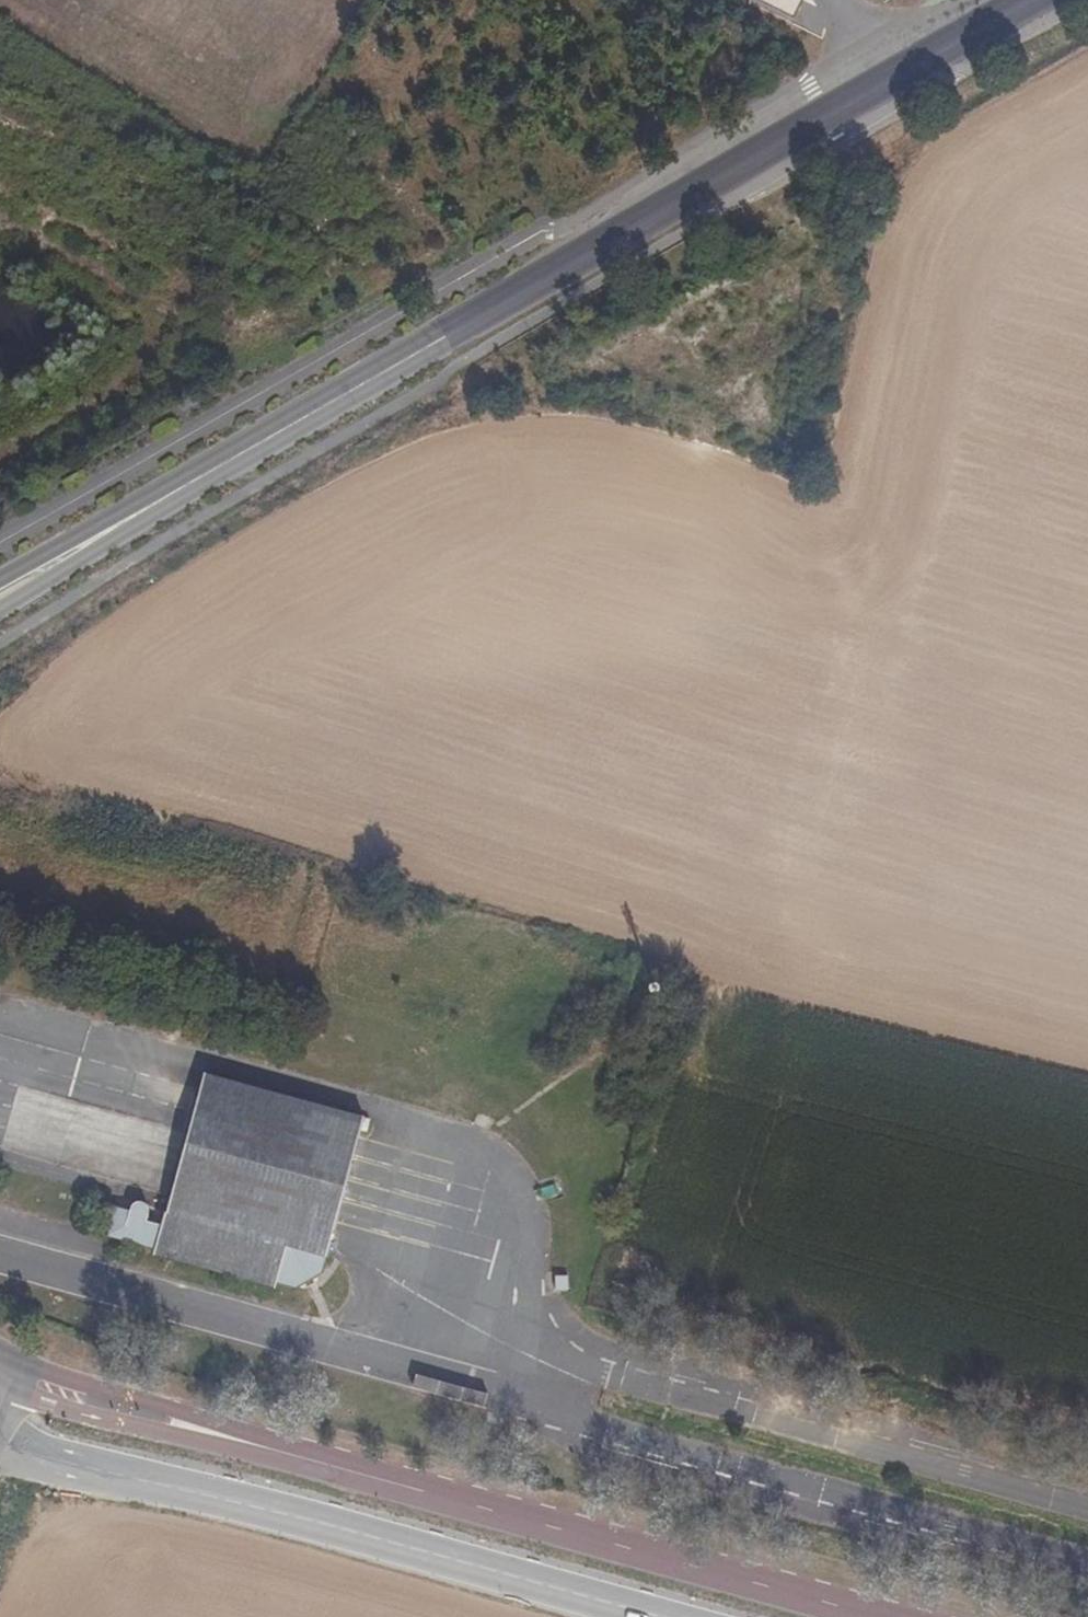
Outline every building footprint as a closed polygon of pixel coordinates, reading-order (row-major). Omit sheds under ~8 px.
[(790,16),(798,0),(756,0),(790,16)] [(145,1254),(218,1277),(266,1291),(279,1252),(319,1263),(339,1189),(358,1123),(272,1099),(195,1075),(177,1141),(145,1254)]
